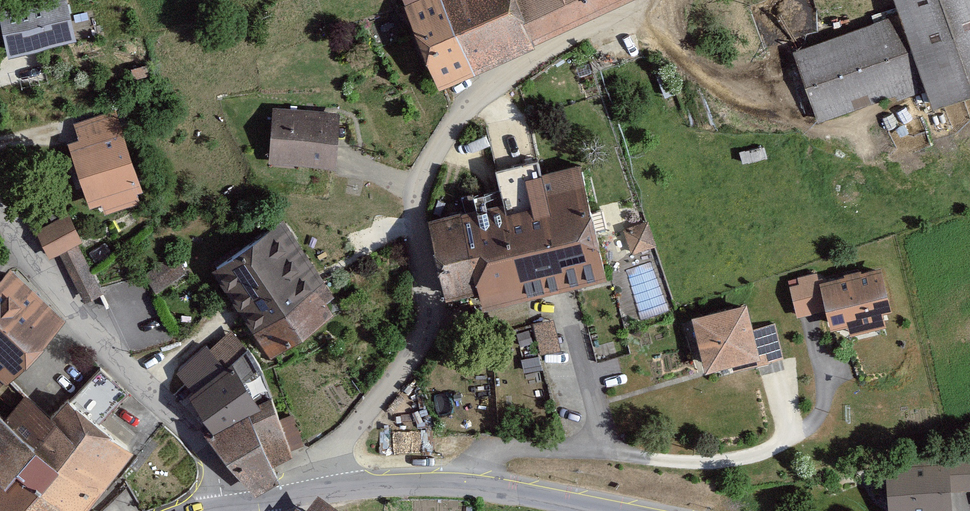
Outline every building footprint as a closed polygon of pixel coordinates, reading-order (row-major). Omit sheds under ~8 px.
[(8,52),(76,37),(68,0),(35,0),(0,8),(0,16),(8,52)] [(436,84),(626,0),(403,0),(436,84)] [(901,13),(793,49),(819,122),(894,95),(897,101),(927,91),(933,107),(969,93),(969,0),(896,0),(901,13)] [(340,111),(272,106),(269,162),(336,168),(340,111)] [(143,187),(115,109),(74,123),(78,138),(68,141),(90,206),(100,202),(105,214),(141,201),(137,189),(143,187)] [(503,200),(427,217),(444,295),(478,289),(483,306),(607,275),(581,162),(542,171),(538,156),(495,167),(503,200)] [(69,214),(37,229),(50,257),(59,252),(78,243),(82,241),(69,214)] [(335,294),(283,218),(211,267),(271,354),(334,310),(327,299),(335,294)] [(631,250),(656,244),(649,218),(624,225),(631,250)] [(78,243),(59,252),(84,302),(103,291),(78,243)] [(168,256),(144,273),(155,292),(186,270),(179,261),(173,264),(168,256)] [(10,264),(0,275),(0,381),(3,378),(6,380),(66,315),(10,264)] [(892,309),(882,267),(862,270),(861,268),(844,273),(845,275),(819,281),(816,271),(798,276),(799,282),(789,285),(797,316),(827,310),(831,328),(848,324),(851,334),(887,325),(884,310),(892,309)] [(747,300),(691,313),(706,369),(732,363),(733,369),(783,356),(775,322),(753,327),(747,300)] [(532,319),(539,351),(565,346),(558,314),(532,319)] [(205,431),(257,492),(280,478),(274,464),(293,454),(290,448),(304,444),(293,413),(279,418),(270,393),(258,399),(233,360),(248,345),(231,328),(209,347),(224,365),(188,391),(213,428),(205,431)] [(133,449),(109,430),(111,429),(99,420),(128,391),(100,367),(71,398),(67,395),(53,413),(24,391),(4,416),(0,412),(0,510),(84,510),(133,449)] [(885,461),(889,510),(953,510),(951,490),(969,489),(969,452),(941,454),(942,456),(885,461)] [(317,502),(310,510),(329,510),(317,502)]
